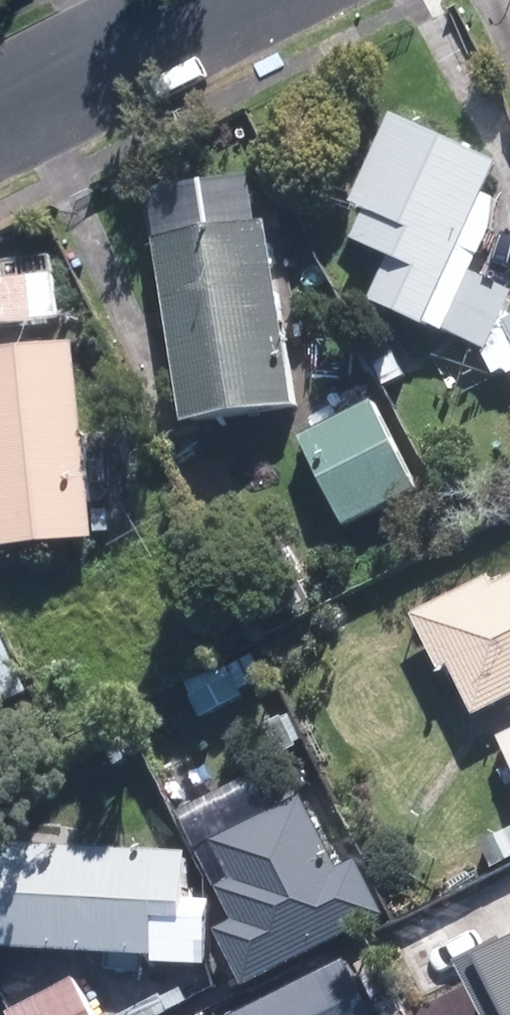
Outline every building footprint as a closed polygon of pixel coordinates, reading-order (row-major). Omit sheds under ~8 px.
[(402,113),(359,205),(376,213),(363,239),(400,256),(378,303),(493,356),(509,320),(509,286),(463,265),(509,163),(509,162),(402,113)] [(192,424),(308,405),(278,222),(163,240),(192,424)] [(0,281),(0,325),(67,317),(62,273),(0,281)] [(88,344),(0,351),(0,550),(106,540),(88,344)] [(380,399),(307,436),(353,527),(426,490),(380,399)] [(503,582),(498,572),(418,608),(448,674),(458,669),(479,714),(509,700),(509,579),(503,582)] [(13,640),(0,645),(0,706),(35,691),(13,640)] [(210,927),(240,983),(378,909),(350,859),(335,867),(297,797),(211,844),(229,877),(215,885),(232,915),(210,927)] [(181,903),(183,849),(0,841),(0,947),(150,954),(149,960),(201,963),(204,904),(181,903)] [(462,961),(467,969),(460,973),(482,1014),(509,1014),(509,936),(462,961)] [(353,960),(234,1014),(378,1014),(353,960)] [(81,980),(15,1012),(16,1014),(98,1014),(81,980)]
